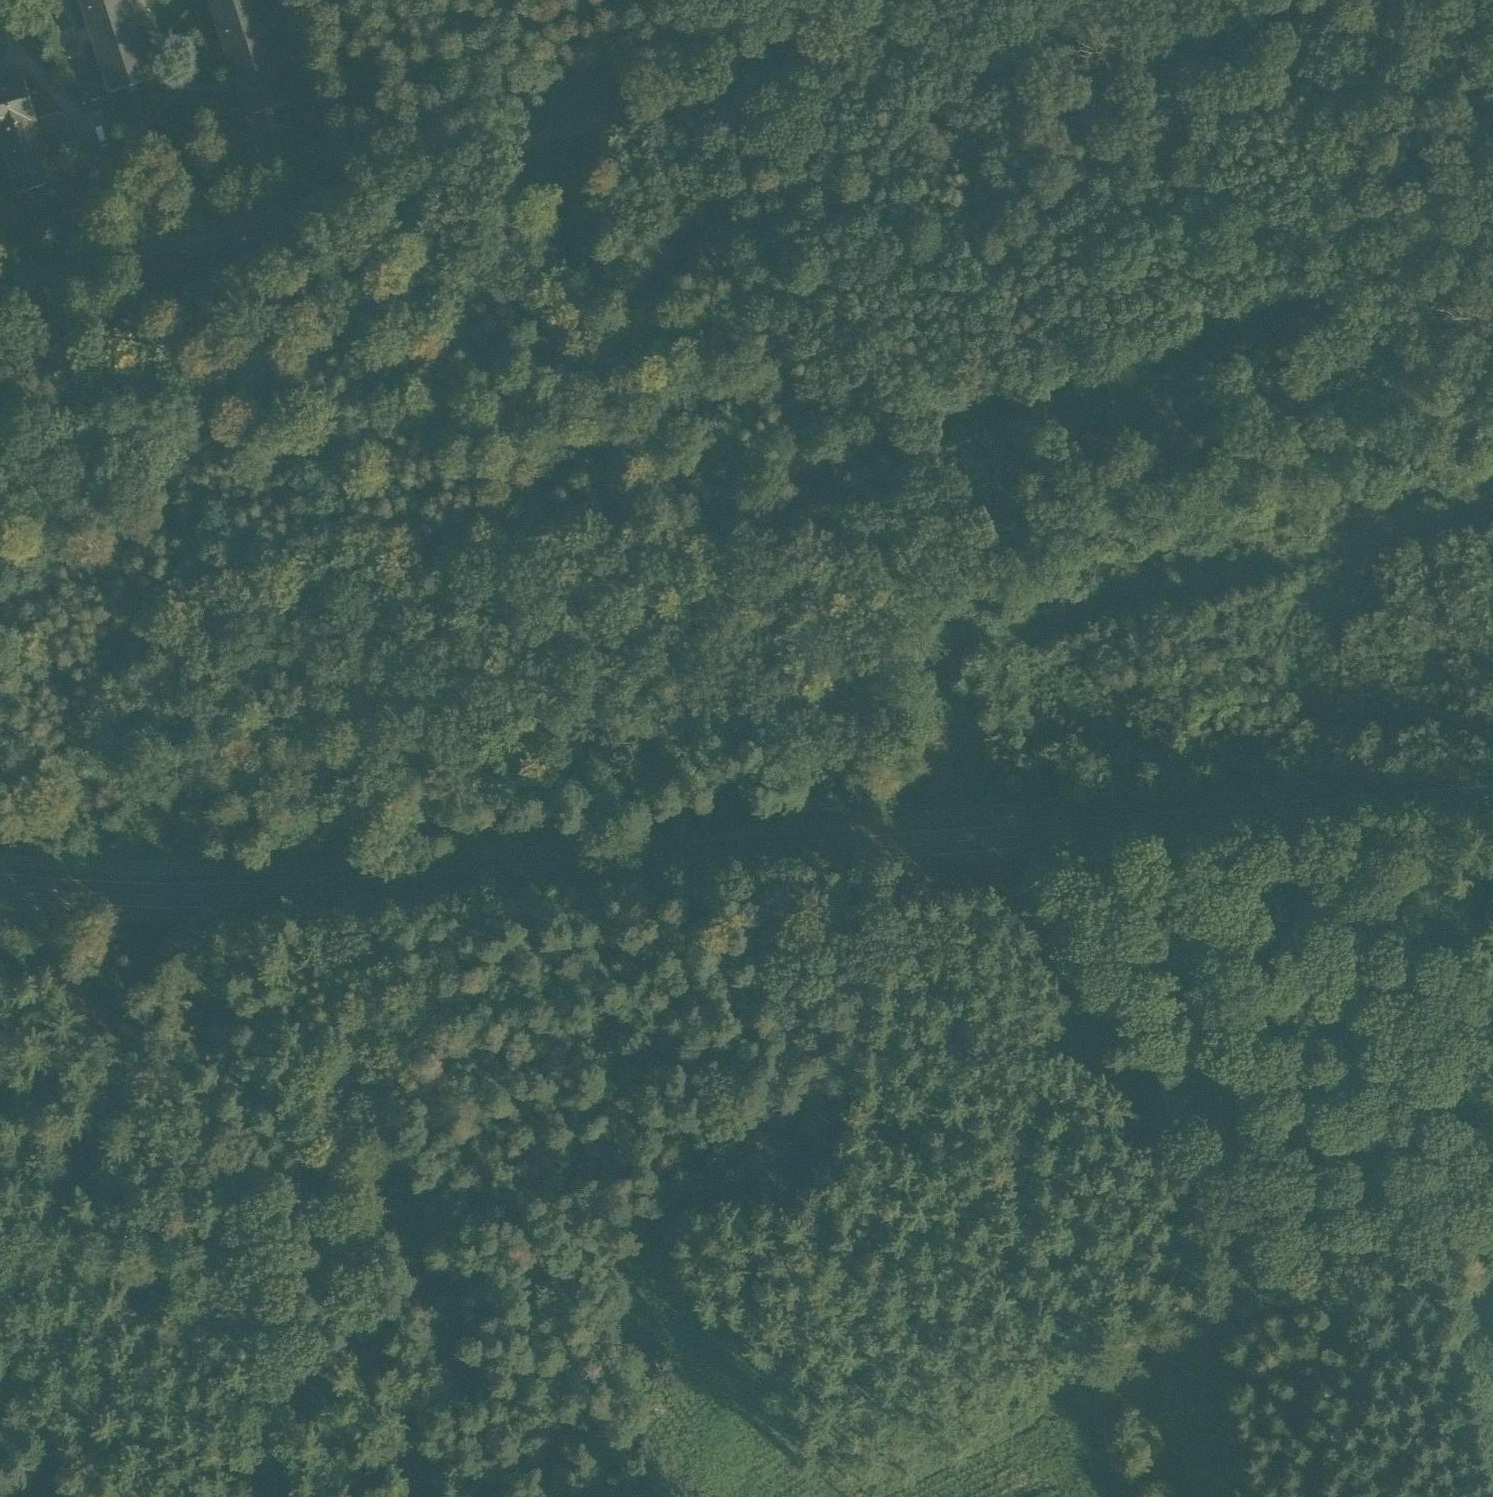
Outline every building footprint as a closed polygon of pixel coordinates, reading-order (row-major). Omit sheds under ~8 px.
[(110,95),(152,81),(151,77),(149,78),(124,0),(79,0),(110,95)] [(18,192),(57,179),(51,159),(45,161),(32,121),(35,120),(19,75),(0,81),(0,135),(9,162),(6,163),(10,178),(13,177),(18,192)]
